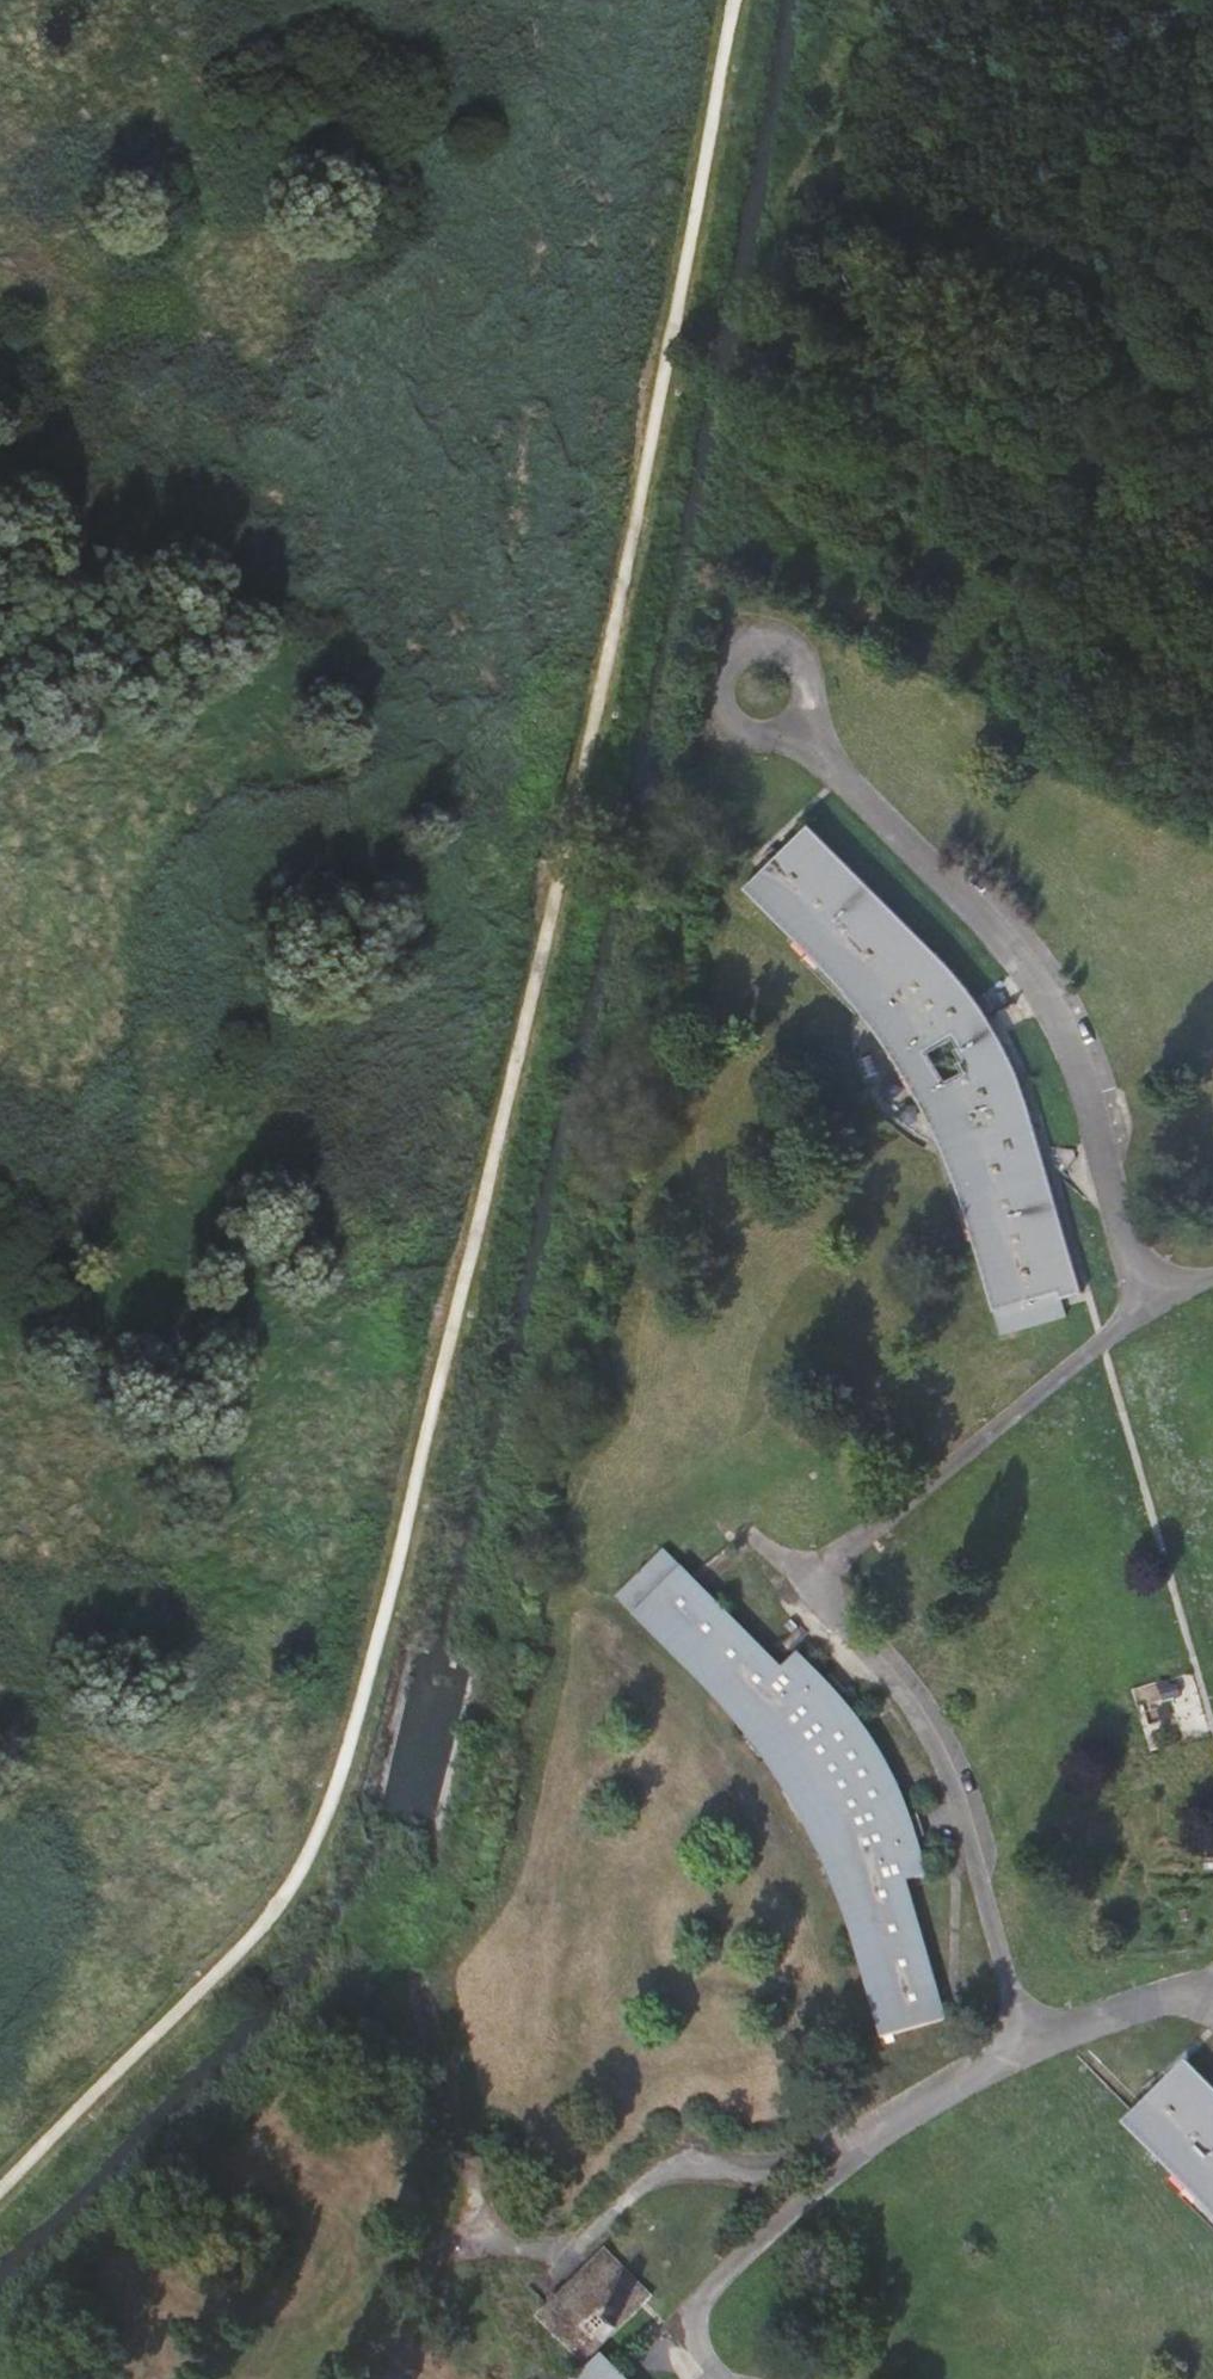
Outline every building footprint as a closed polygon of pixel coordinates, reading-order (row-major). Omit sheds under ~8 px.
[(898,943),(795,840),(747,890),(863,1005),(873,1017),(892,1041),(902,1057),(919,1083),(934,1113),(946,1141),(959,1177),(966,1202),(969,1211),(997,1308),(1061,1290),(1019,1155),(1049,1144),(1039,1118),(1028,1092),(1010,1054),(979,1002),(950,964),(934,944),(914,925),(898,943)] [(728,1608),(685,1564),(637,1612),(736,1716),(752,1733),(766,1752),(779,1770),(788,1782),(795,1793),(813,1825),(827,1854),(843,1894),(852,1928),(862,1963),(885,2037),(949,2018),(934,1967),(910,1880),(934,1873),(919,1828),(905,1796),(879,1749),(863,1723),(844,1697),(817,1664),(808,1654),(803,1650),(785,1668),(773,1655),(728,1608)] [(1173,2076),(1125,2123),(1172,2172),(1212,2213),(1212,2115),(1173,2076)] [(610,2246),(591,2264),(540,2315),(586,2361),(656,2294),(610,2246)] [(604,2353),(579,2378),(630,2378),(604,2353)]
